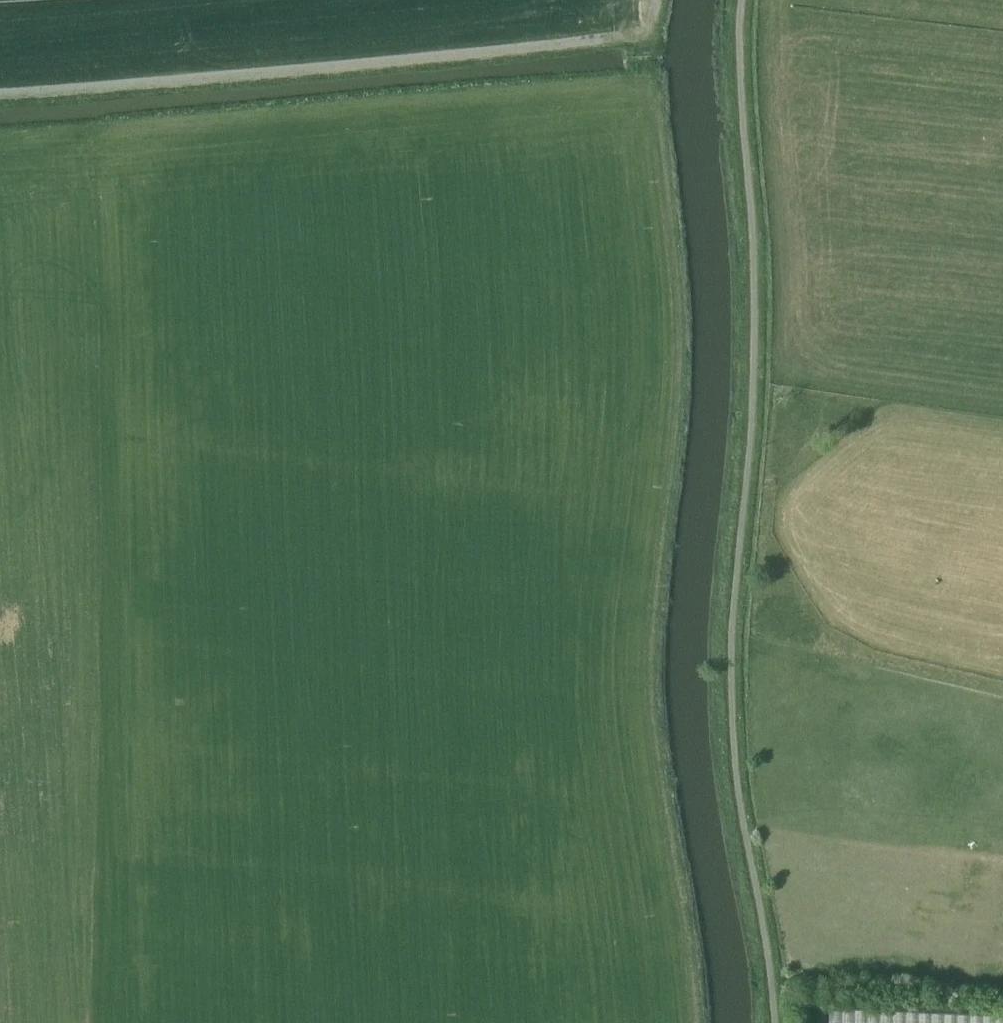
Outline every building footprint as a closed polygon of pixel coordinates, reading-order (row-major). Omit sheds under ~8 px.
[(830,1009),(829,1022),(1002,1022),(1002,1017),(830,1009)]
